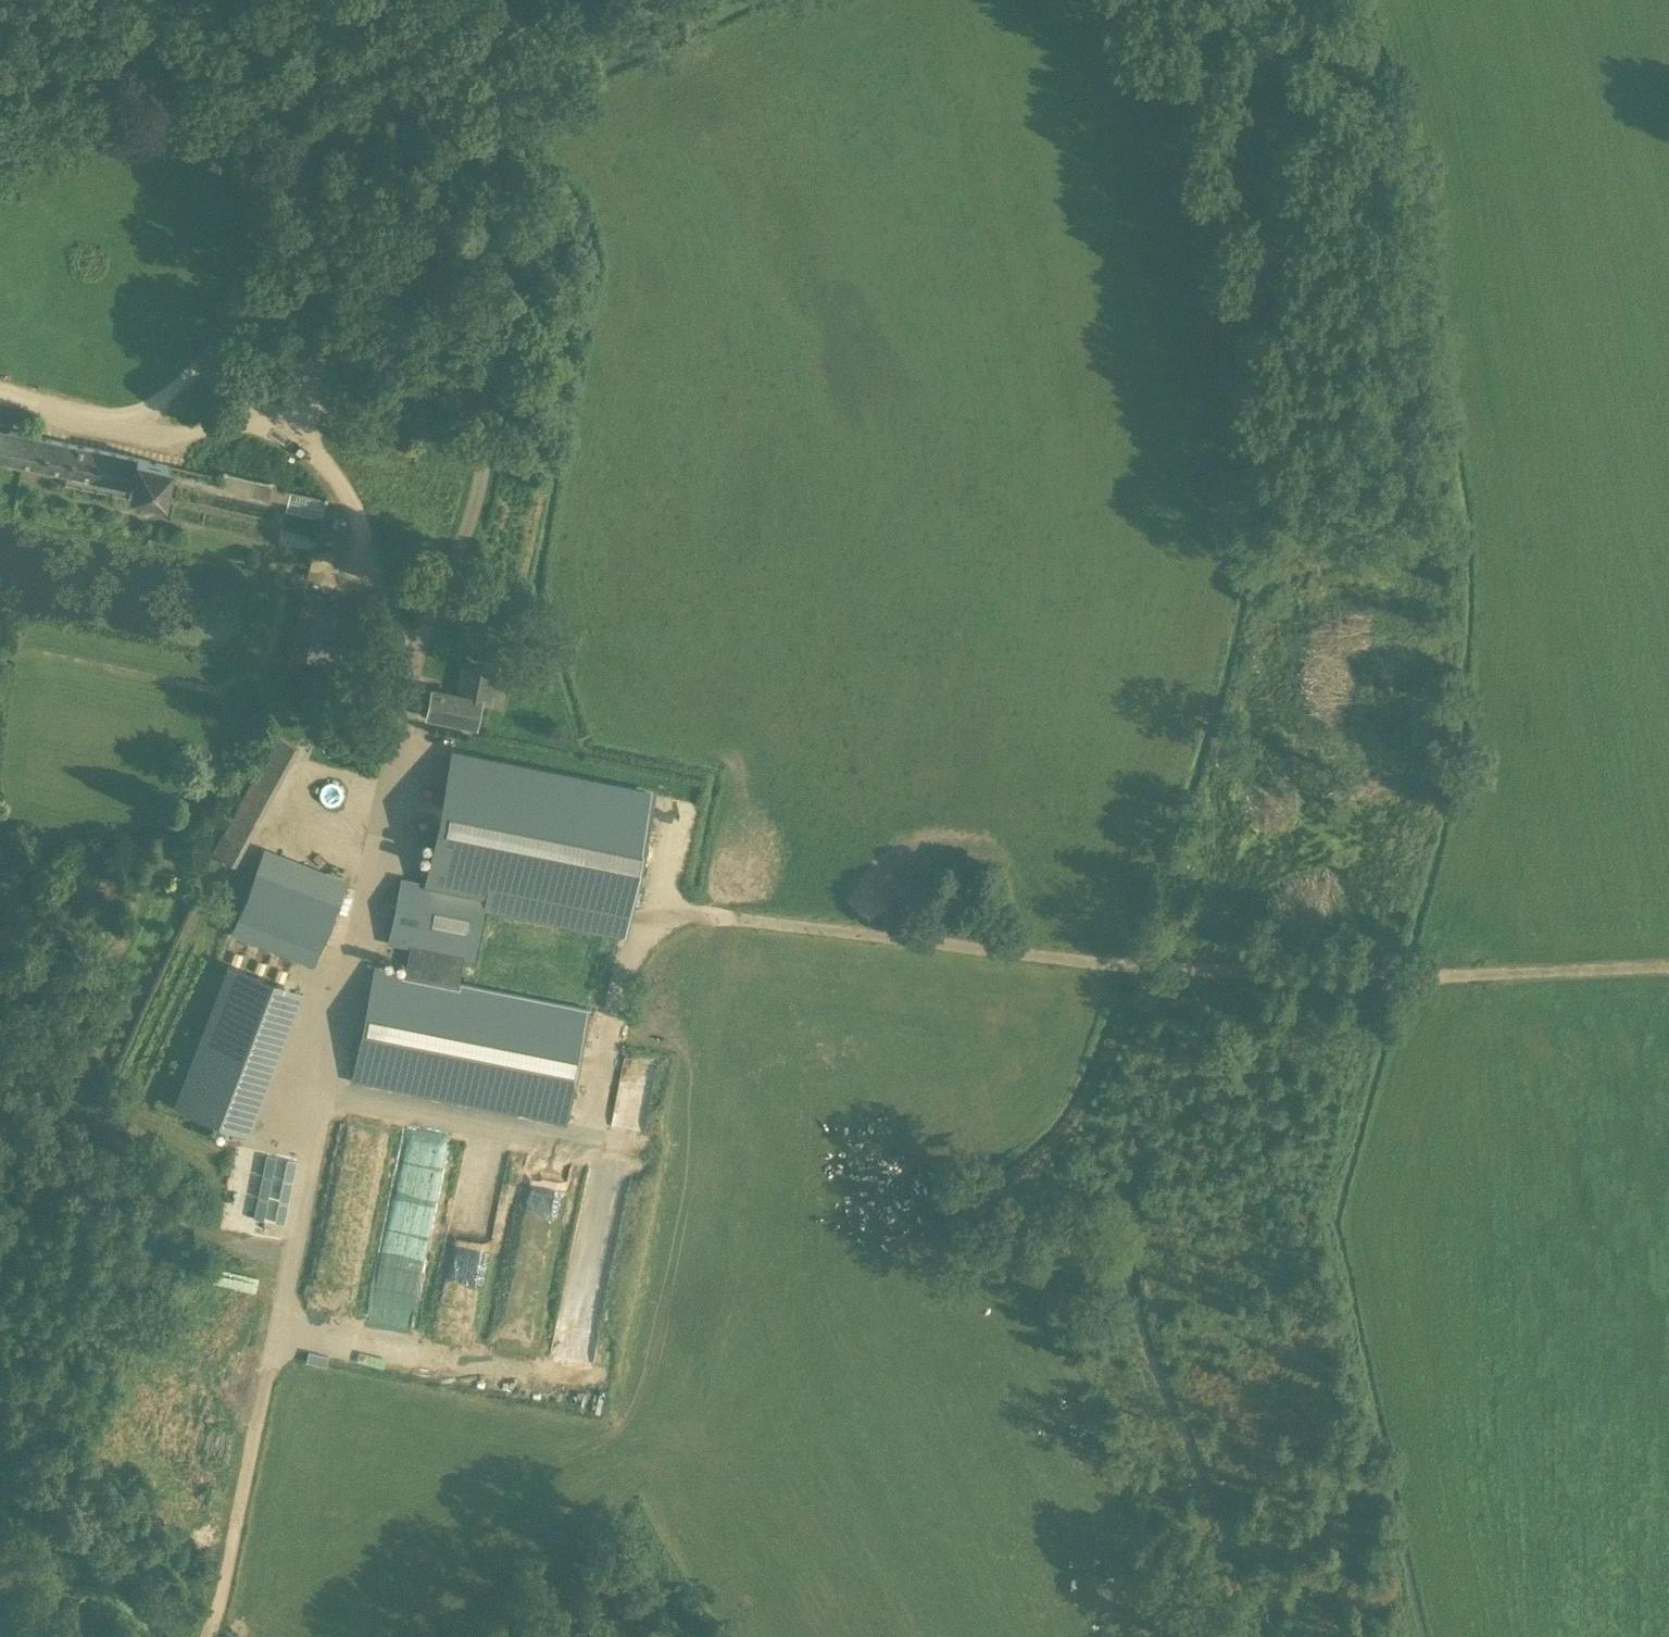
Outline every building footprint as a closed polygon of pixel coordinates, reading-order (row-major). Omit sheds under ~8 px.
[(67,473),(65,483),(128,497),(129,491),(162,498),(169,464),(0,428),(0,458),(67,473)] [(353,600),(303,589),(289,656),(339,667),(353,600)] [(496,671),(462,664),(456,693),(431,688),(425,716),(475,726),(480,702),(490,704),(496,671)] [(276,735),(212,853),(235,866),(299,747),(276,735)] [(423,883),(399,879),(386,945),(409,948),(404,969),(373,963),(350,1081),(566,1124),(590,1007),(459,980),(463,959),(473,961),(486,896),(510,901),(628,927),(655,790),(450,749),(423,883)] [(320,947),(345,880),(263,847),(236,915),(320,947)] [(176,1105),(253,1131),(305,978),(227,952),(176,1105)] [(648,1128),(655,1061),(621,1057),(615,1125),(648,1128)]
